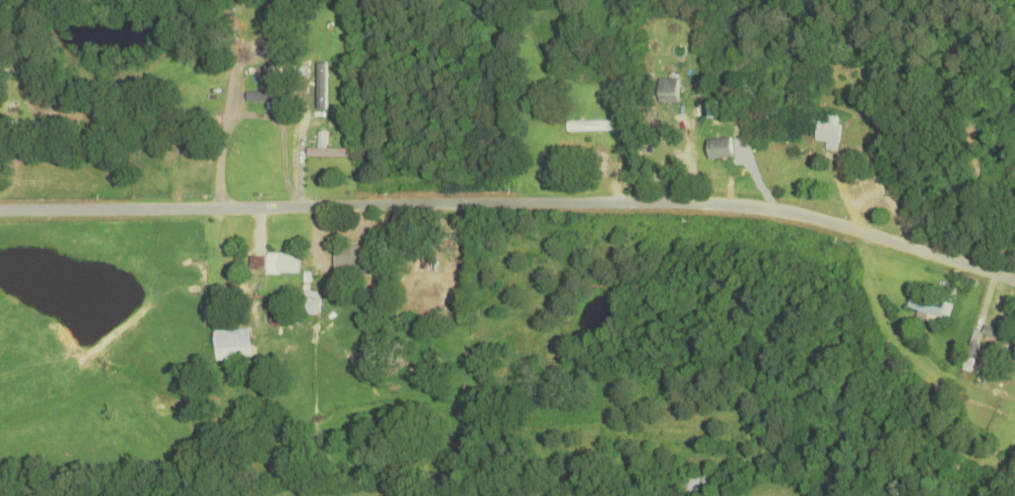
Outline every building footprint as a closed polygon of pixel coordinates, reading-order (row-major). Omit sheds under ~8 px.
[(17,69),(14,56),(0,59),(0,70),(2,69),(3,71),(17,69)] [(247,74),(247,81),(276,80),(275,62),(260,63),(260,73),(247,74)] [(678,79),(658,79),(658,104),(678,104),(678,79)] [(833,117),(828,120),(813,128),(824,146),(843,134),(833,117)] [(613,122),(566,122),(566,131),(613,131),(613,122)] [(708,160),(733,159),(731,139),(706,141),(708,160)] [(347,158),(347,149),(323,148),(306,148),(306,158),(347,158)] [(333,270),(377,270),(377,247),(333,247),(333,270)] [(437,271),(437,251),(413,251),(413,271),(437,271)] [(299,274),(299,255),(249,255),(248,274),(299,274)] [(907,309),(942,319),(946,303),(912,294),(907,309)] [(250,349),(250,330),(214,330),(214,349),(250,349)] [(982,331),(982,345),(1014,345),(1014,331),(982,331)] [(714,475),(684,474),(683,493),(713,494),(714,475)]
